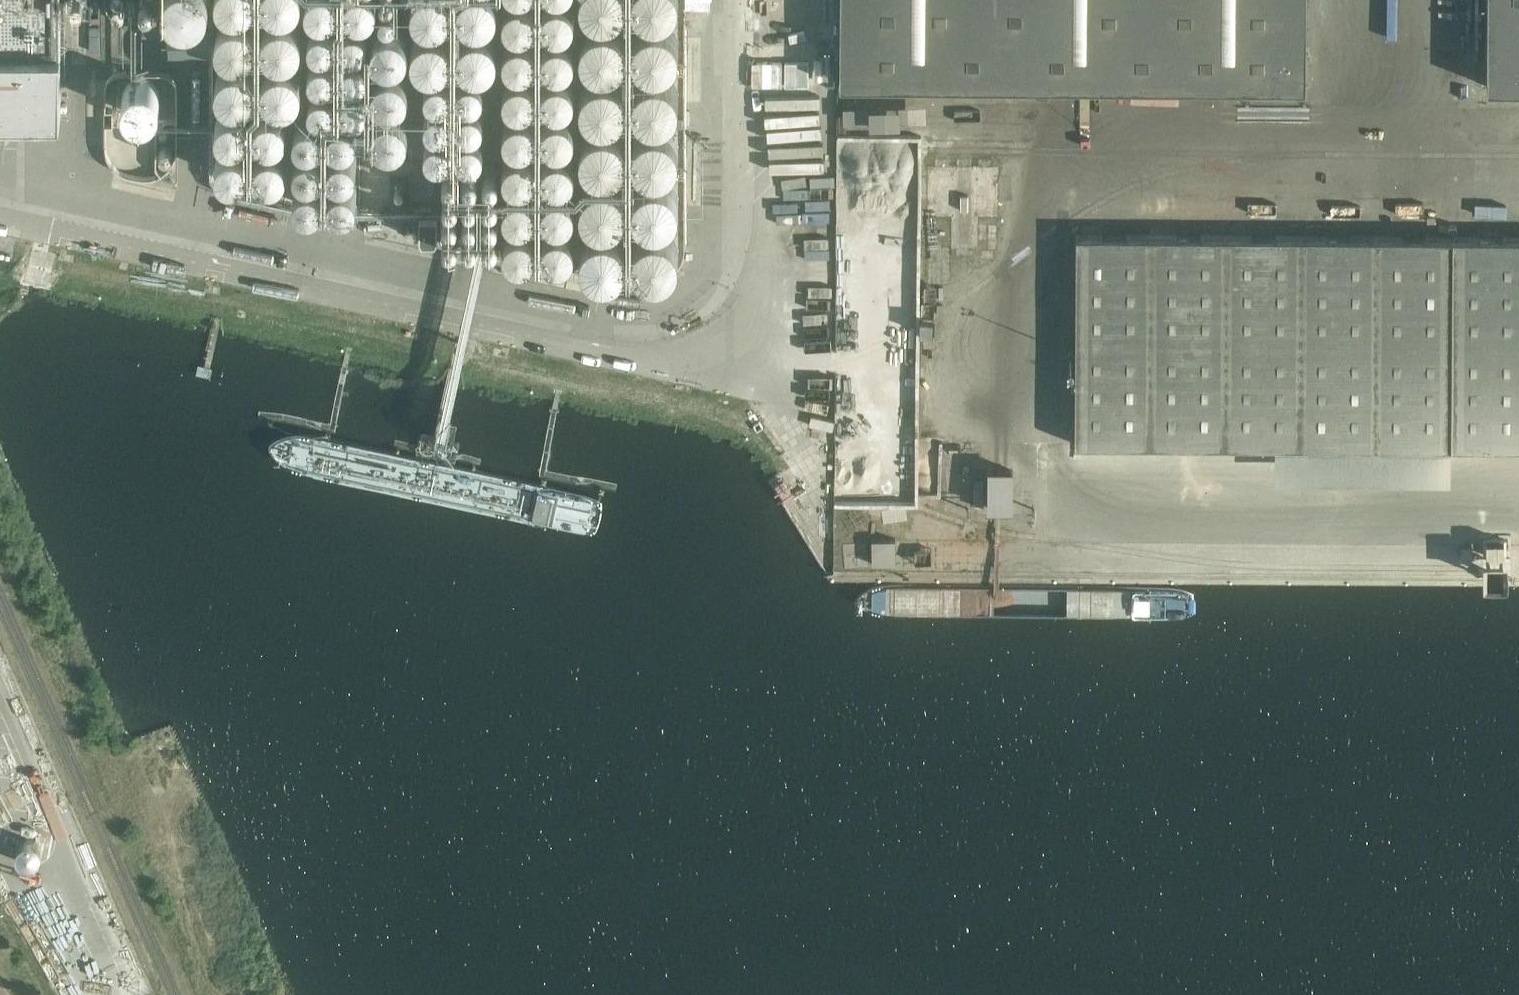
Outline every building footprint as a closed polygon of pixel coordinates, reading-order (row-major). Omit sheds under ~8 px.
[(61,0),(0,0),(0,113),(61,113),(61,0)] [(840,82),(1305,85),(1306,0),(841,0),(840,82)] [(1486,86),(1518,86),(1518,0),(1487,0),(1486,86)] [(161,117),(162,77),(126,76),(125,116),(161,117)] [(420,216),(420,225),(420,236),(436,236),(438,236),(438,214),(420,214),(420,216)] [(1075,234),(1074,443),(1518,446),(1518,236),(1075,234)] [(547,307),(599,310),(600,287),(548,285),(547,307)] [(989,504),(1016,504),(1015,464),(989,465),(989,504)]
